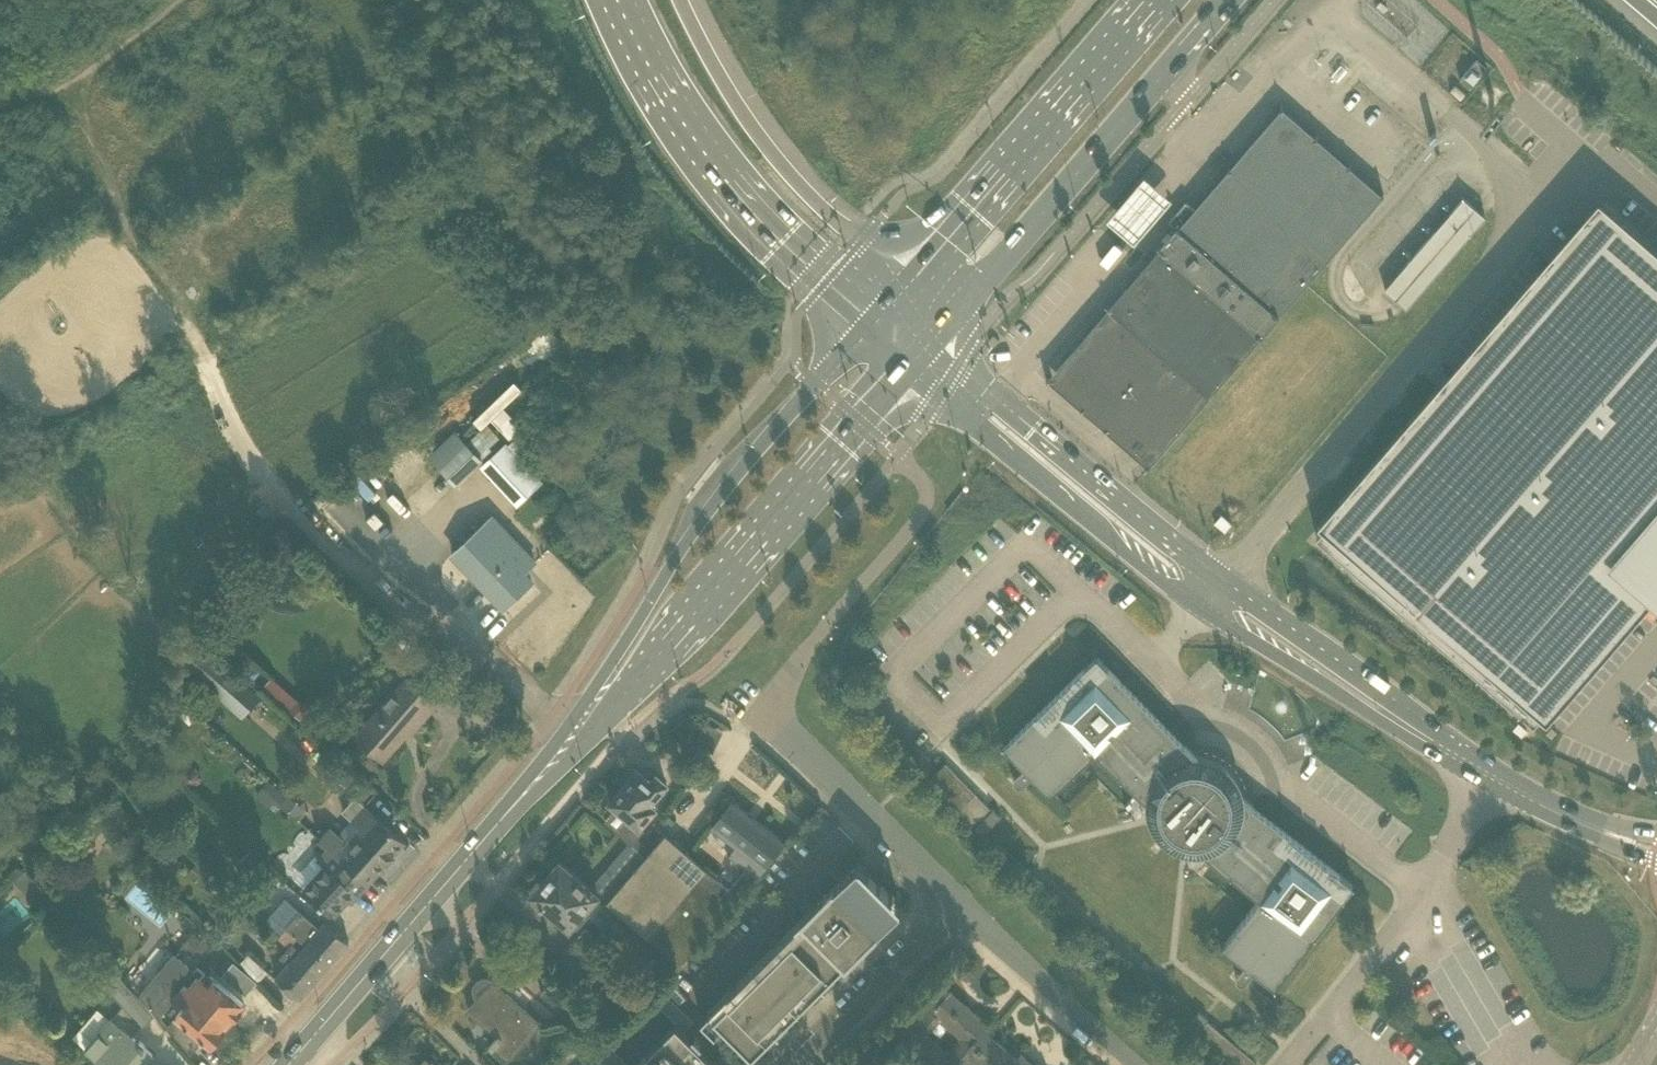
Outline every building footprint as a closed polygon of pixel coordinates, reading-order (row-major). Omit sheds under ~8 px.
[(1477,60),(1460,80),(1470,89),(1488,69),(1477,60)] [(1093,400),(1121,423),(1174,362),(1182,352),(1246,278),(1161,205),(1098,280),(1090,289),(1079,301),(1036,351),(1043,356),(1040,360),(1047,366),(1050,363),(1080,389),(1078,392),(1090,403),(1093,400)] [(1577,237),(1576,236),(1440,393),(1347,501),(1341,496),(1318,522),(1324,527),(1317,536),(1533,723),(1648,591),(1656,599),(1656,598),(1656,276),(1642,293),(1577,237)] [(496,415),(493,418),(514,435),(523,423),(503,407),(521,385),(513,378),(489,408),(496,415)] [(489,446),(501,436),(488,423),(467,442),(483,458),(493,449),(489,446)] [(508,444),(520,457),(528,450),(516,437),(508,444)] [(467,442),(440,468),(456,485),(479,463),(483,459),(467,442)] [(506,442),(481,465),(491,475),(489,476),(517,506),(543,482),(520,457),(508,444),(506,442)] [(467,569),(504,607),(532,581),(524,572),(536,562),(492,516),(466,540),(481,555),(467,569)] [(222,635),(214,645),(253,679),(262,669),(222,635)] [(200,650),(185,668),(245,718),(259,701),(200,650)] [(1004,746),(1023,766),(1015,774),(1014,775),(1014,776),(1014,778),(1014,779),(1014,781),(1016,782),(1017,783),(1018,783),(1019,784),(1020,784),(1022,783),(1023,782),(1032,774),(1051,794),(1094,751),(1146,802),(1146,806),(1147,812),(1148,818),(1152,827),(1155,832),(1159,837),(1162,840),(1168,845),(1175,849),(1178,850),(1183,852),(1190,853),(1196,853),(1204,853),(1261,897),(1223,947),(1244,963),(1237,973),(1237,974),(1236,976),(1236,977),(1237,978),(1237,979),(1238,980),(1240,981),(1241,982),(1243,982),(1244,981),(1246,981),(1247,980),(1254,971),(1275,988),(1354,885),(1245,801),(1243,789),(1242,784),(1239,779),(1236,774),(1230,768),(1229,767),(1226,764),(1220,760),(1214,757),(1209,756),(1203,755),(1197,754),(1193,754),(1097,655),(1004,746)] [(300,697),(299,699),(273,676),(265,686),(291,708),(303,717),(312,707),(300,697)] [(411,733),(437,702),(408,676),(356,735),(384,759),(408,730),(411,733)] [(633,844),(646,828),(640,824),(657,804),(652,799),(666,782),(657,774),(652,780),(638,768),(611,800),(629,816),(617,830),(630,841),(633,844)] [(276,810),(288,796),(268,779),(256,793),(276,810)] [(378,817),(364,804),(355,797),(342,811),(351,818),(365,831),(359,837),(386,861),(405,840),(378,816),(378,817)] [(738,844),(766,865),(784,843),(732,802),(714,825),(738,844)] [(367,882),(386,861),(359,837),(351,847),(329,827),(319,838),(330,849),(367,882)] [(729,888),(717,878),(706,869),(707,868),(666,832),(653,848),(646,855),(633,844),(630,841),(592,887),(560,859),(543,879),(539,878),(533,885),(534,889),(531,893),(572,928),(577,921),(579,923),(592,909),(590,907),(600,894),(609,901),(620,912),(641,930),(680,964),(766,865),(738,844),(730,855),(747,868),(738,879),(729,888)] [(241,860),(262,880),(272,869),(250,849),(241,860)] [(306,888),(334,913),(355,890),(358,893),(367,882),(330,849),(320,859),(327,865),(306,888)] [(215,874),(200,859),(188,871),(203,886),(215,874)] [(828,970),(832,975),(895,912),(894,911),(890,914),(883,907),(893,897),(858,863),(802,918),(807,924),(714,1017),(752,1055),(766,1041),(762,1036),(781,1016),(786,1021),(813,994),(808,989),(818,979),(828,970)] [(32,896),(43,887),(27,869),(15,880),(31,897),(32,896)] [(49,892),(54,888),(45,877),(40,881),(49,892)] [(329,964),(349,940),(326,920),(320,927),(301,910),(286,926),(287,927),(298,937),(306,944),(329,964)] [(639,932),(641,930),(620,912),(607,927),(603,932),(625,949),(639,932)] [(193,931),(201,920),(192,913),(183,924),(193,931)] [(588,926),(579,936),(592,947),(601,937),(588,926)] [(306,944),(301,949),(293,943),(298,937),(287,927),(279,936),(279,938),(289,947),(281,956),(289,963),(277,977),(300,997),(329,964),(306,944)] [(259,980),(269,970),(249,953),(240,963),(259,980)] [(230,1020),(244,1003),(211,975),(210,976),(203,971),(197,967),(194,970),(182,960),(173,971),(185,982),(230,1020)] [(169,1025),(191,1051),(203,1037),(210,1043),(230,1020),(185,982),(173,971),(167,965),(166,966),(165,965),(141,994),(160,1015),(177,995),(187,1003),(169,1025)] [(86,1046),(108,1064),(143,1064),(153,1053),(145,1045),(146,1044),(141,1040),(140,1041),(132,1034),(142,1023),(142,1024),(153,1014),(118,974),(106,984),(124,1005),(113,1017),(112,1016),(111,1018),(98,1007),(73,1035),(86,1046)] [(541,1022),(493,980),(468,1009),(498,1035),(490,1044),(494,1047),(495,1045),(509,1058),(541,1022)] [(570,1017),(580,1005),(552,981),(542,993),(570,1017)] [(1021,1053),(1017,1058),(990,1035),(995,1030),(941,982),(893,1036),(926,1064),(969,1064),(970,1063),(972,1064),(1035,1064),(1021,1053)] [(575,1019),(586,1029),(596,1019),(584,1008),(575,1019)] [(700,1046),(703,1043),(694,1034),(691,1037),(676,1023),(634,1064),(719,1064),(700,1046)] [(612,1045),(592,1064),(632,1064),(612,1045)]
